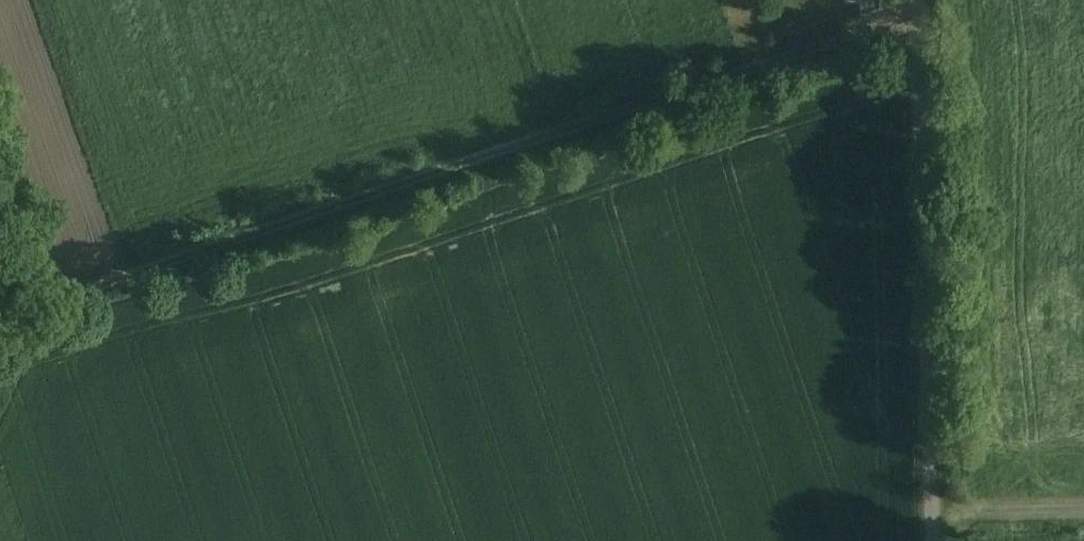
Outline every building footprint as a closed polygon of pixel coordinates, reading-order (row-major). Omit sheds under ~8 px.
[(823,17),(857,16),(857,0),(823,0),(823,17)]
